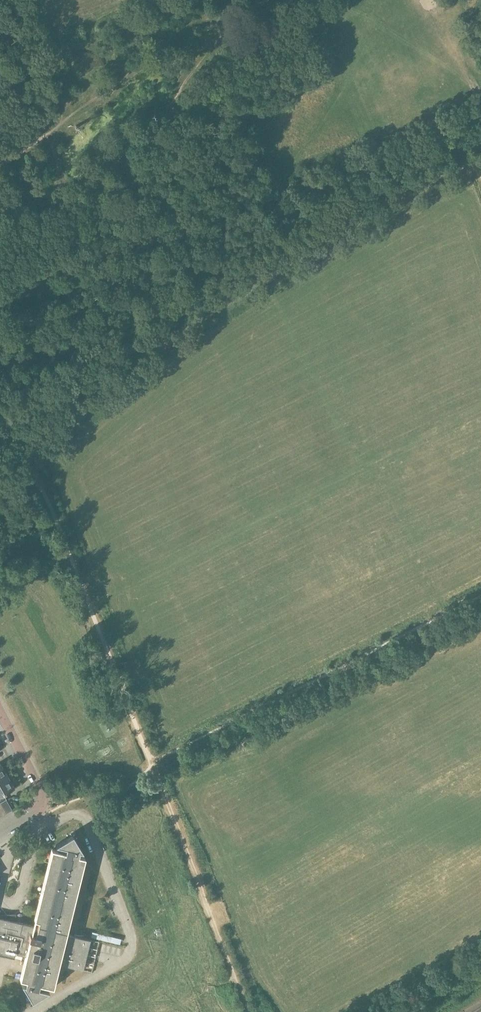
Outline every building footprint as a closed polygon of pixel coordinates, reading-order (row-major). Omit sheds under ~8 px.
[(6,799),(3,794),(14,788),(7,775),(0,780),(0,802),(6,799)] [(12,810),(6,799),(0,802),(6,812),(12,810)] [(5,955),(14,957),(15,953),(26,956),(20,979),(26,980),(25,985),(21,984),(32,1001),(49,991),(49,990),(38,988),(39,984),(52,987),(58,963),(83,969),(90,939),(65,933),(84,857),(78,855),(79,851),(82,852),(83,852),(72,835),(55,845),(66,847),(65,852),(52,849),(35,919),(38,920),(37,926),(6,919),(6,915),(0,915),(0,954),(5,955)]
